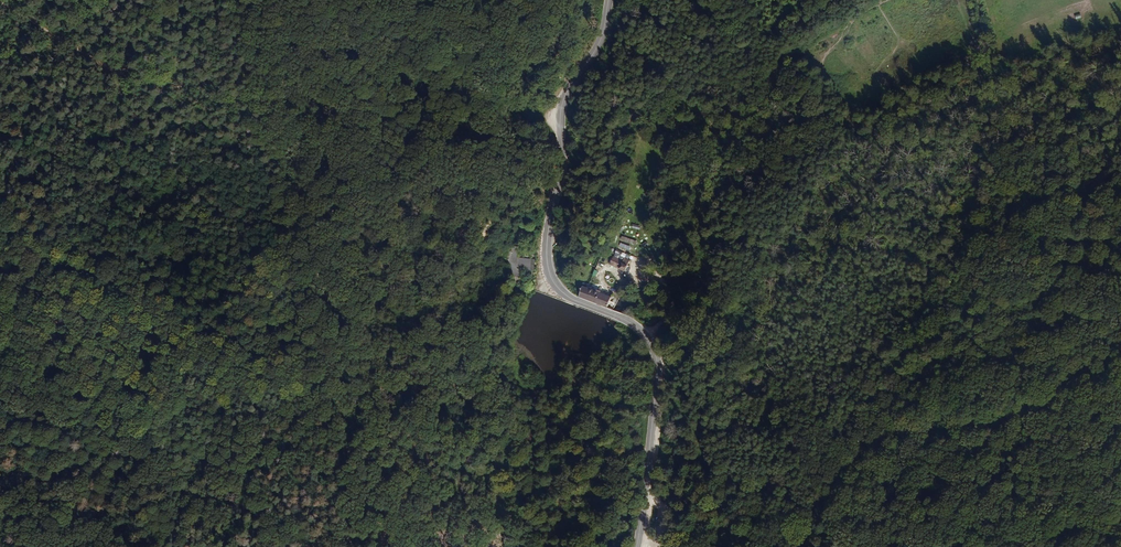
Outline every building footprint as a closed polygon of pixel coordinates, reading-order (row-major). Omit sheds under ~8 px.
[(531,255),(533,244),(523,242),(525,234),(512,230),(509,240),(506,249),(504,257),(520,261),(522,253),(531,255)] [(629,260),(625,257),(626,253),(616,248),(609,264),(624,271),(629,260)] [(610,303),(614,292),(592,284),(588,282),(583,294),(610,303)]
